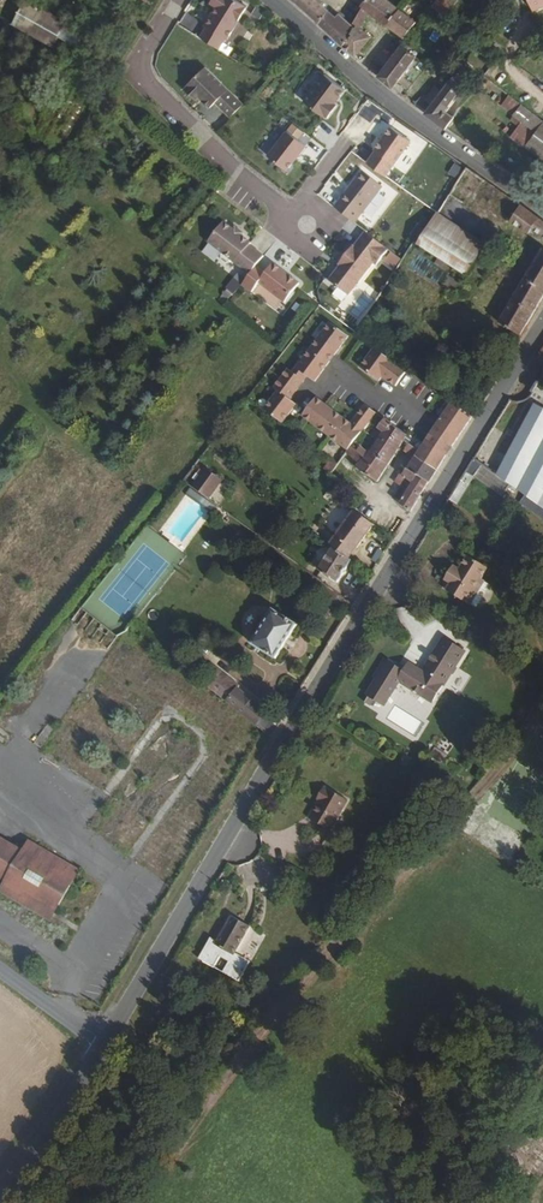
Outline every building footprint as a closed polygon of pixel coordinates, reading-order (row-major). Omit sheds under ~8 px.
[(221,41),(242,7),(230,0),(207,0),(205,4),(211,8),(200,27),(201,28),(195,38),(214,50),(220,40),(221,41)] [(301,10),(319,26),(328,14),(311,0),(289,0),(301,10)] [(387,0),(370,0),(363,8),(358,16),(353,23),(353,24),(357,27),(360,30),(368,17),(372,13),(408,38),(419,22),(387,0)] [(363,8),(370,0),(353,0),(363,8)] [(459,6),(452,0),(443,0),(438,6),(451,16),(459,6)] [(539,13),(542,12),(542,0),(535,0),(539,13)] [(55,48),(66,23),(23,5),(13,31),(55,48)] [(353,23),(358,16),(353,12),(348,20),(353,23)] [(331,17),(328,14),(319,26),(322,29),(326,32),(335,20),(331,17)] [(337,18),(335,20),(326,32),(343,48),(350,37),(347,34),(351,28),(337,18)] [(354,30),(351,28),(347,34),(350,37),(343,48),(354,58),(363,46),(354,39),(358,33),(354,30)] [(400,53),(405,46),(400,41),(394,48),(400,53)] [(393,89),(400,96),(405,91),(397,84),(419,57),(405,46),(400,53),(378,79),(391,90),(393,89)] [(239,106),(200,69),(182,87),(183,88),(180,91),(191,102),(194,99),(205,110),(211,104),(226,119),(239,106)] [(343,91),(322,75),(301,103),(322,119),(323,118),(325,119),(334,107),(332,105),(343,91)] [(425,117),(446,132),(456,119),(447,112),(464,91),(453,82),(452,83),(443,94),(432,108),(425,117)] [(424,103),(432,108),(443,94),(435,88),(424,103)] [(508,102),(521,113),(526,107),(513,97),(508,102)] [(413,107),(425,117),(432,108),(424,103),(419,100),(413,107)] [(526,107),(521,113),(529,119),(517,133),(542,155),(542,121),(526,107)] [(301,134),(290,125),(264,158),(284,173),(303,148),(295,142),(301,134)] [(366,166),(385,179),(410,143),(393,131),(376,154),(375,154),(366,166)] [(333,211),(353,226),(381,190),(361,174),(333,211)] [(524,210),(514,225),(530,236),(533,238),(537,232),(542,236),(542,223),(524,210)] [(223,265),(240,278),(248,269),(256,260),(241,249),(243,246),(213,225),(196,246),(213,259),(212,261),(212,265),(217,269),(221,268),(223,265)] [(465,282),(477,265),(428,230),(415,248),(417,249),(428,257),(465,282)] [(329,281),(347,295),(371,263),(374,266),(384,251),(363,235),(353,249),(351,248),(338,265),(341,268),(339,271),(338,270),(329,281)] [(381,262),(390,269),(396,260),(387,253),(381,262)] [(497,268),(498,265),(497,262),(496,260),(494,258),(491,257),(488,257),(486,258),(483,259),(482,262),(481,264),(481,267),(482,270),(484,272),(486,273),(489,274),(492,274),(494,272),(496,270),(497,268)] [(502,322),(522,335),(542,302),(542,259),(502,322)] [(251,287),(280,309),(295,289),(267,267),(259,277),(248,269),(240,278),(233,287),(244,296),(251,287)] [(325,321),(292,367),(303,375),(310,380),(343,334),(325,321)] [(390,358),(372,345),(358,364),(376,378),(380,374),(390,358)] [(390,358),(380,374),(384,377),(395,361),(390,358)] [(395,361),(384,377),(393,384),(404,368),(395,361)] [(292,367),(288,372),(299,380),(303,375),(292,367)] [(274,391),(259,411),(277,424),(292,404),(285,399),(299,380),(288,372),(283,369),(269,388),(274,391)] [(453,402),(465,412),(470,405),(465,402),(463,404),(456,398),(453,402)] [(298,418),(345,450),(350,443),(359,430),(371,412),(360,405),(350,419),(356,422),(353,428),(347,424),(311,399),(298,418)] [(450,447),(470,415),(465,412),(453,402),(450,401),(430,433),(450,447)] [(500,477),(542,500),(542,409),(538,406),(500,477)] [(372,427),(379,418),(371,412),(359,430),(373,440),(375,436),(371,433),(374,430),(372,427)] [(403,435),(385,422),(379,418),(372,427),(374,430),(371,433),(375,436),(373,440),(364,453),(350,443),(345,450),(335,465),(333,468),(339,472),(346,462),(354,468),(352,471),(371,484),(398,443),(403,435)] [(350,419),(347,424),(353,428),(356,422),(350,419)] [(434,472),(443,456),(424,442),(415,455),(414,458),(434,472)] [(398,502),(409,510),(421,491),(420,490),(427,479),(428,480),(434,472),(414,458),(415,455),(403,446),(399,452),(411,461),(406,469),(404,467),(397,476),(403,480),(393,495),(399,500),(398,502)] [(190,465),(178,481),(196,493),(207,477),(190,465)] [(214,477),(204,494),(209,497),(219,480),(214,477)] [(352,510),(370,523),(380,510),(365,500),(361,498),(359,496),(350,509),(352,510)] [(346,558),(370,523),(352,510),(328,545),(331,547),(346,558)] [(297,512),(291,520),(296,524),(302,515),(297,512)] [(333,582),(349,559),(346,558),(331,547),(316,569),(333,582)] [(479,591),(486,580),(466,567),(458,580),(452,576),(443,591),(448,594),(451,596),(447,603),(467,616),(468,615),(474,619),(488,597),(479,591)] [(269,607),(248,642),(271,657),(292,622),(269,607)] [(403,682),(385,672),(374,690),(377,692),(366,709),(381,720),(396,695),(429,715),(460,665),(440,652),(420,683),(408,676),(403,682)] [(199,686),(255,728),(258,723),(253,719),(259,712),(216,679),(212,684),(205,679),(199,686)] [(259,727),(271,736),(279,727),(266,718),(259,727)] [(438,747),(448,754),(454,745),(444,738),(438,747)] [(432,751),(441,762),(446,757),(437,746),(432,751)] [(352,799),(327,785),(319,798),(322,800),(312,817),(335,831),(352,799)] [(43,913),(76,862),(63,853),(25,831),(19,844),(0,833),(0,885),(43,913)] [(99,909),(94,916),(86,927),(97,935),(110,917),(99,909)] [(255,927),(234,915),(220,941),(212,937),(200,959),(242,983),(255,961),(241,953),(255,927)] [(173,1004),(162,1019),(174,1028),(185,1014),(173,1004)]
